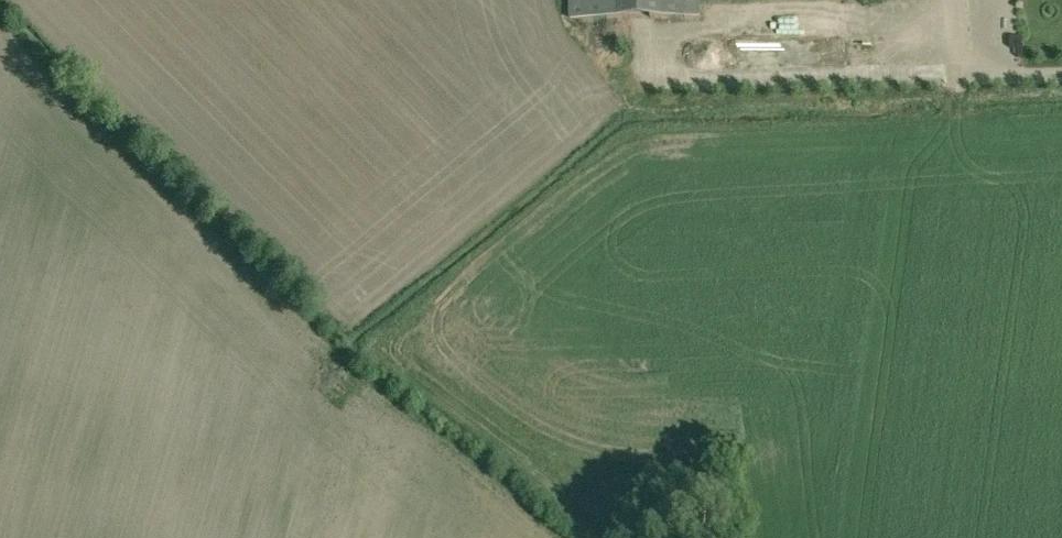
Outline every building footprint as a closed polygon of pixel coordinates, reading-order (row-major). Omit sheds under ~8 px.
[(571,18),(699,17),(699,0),(570,0),(571,18)]
